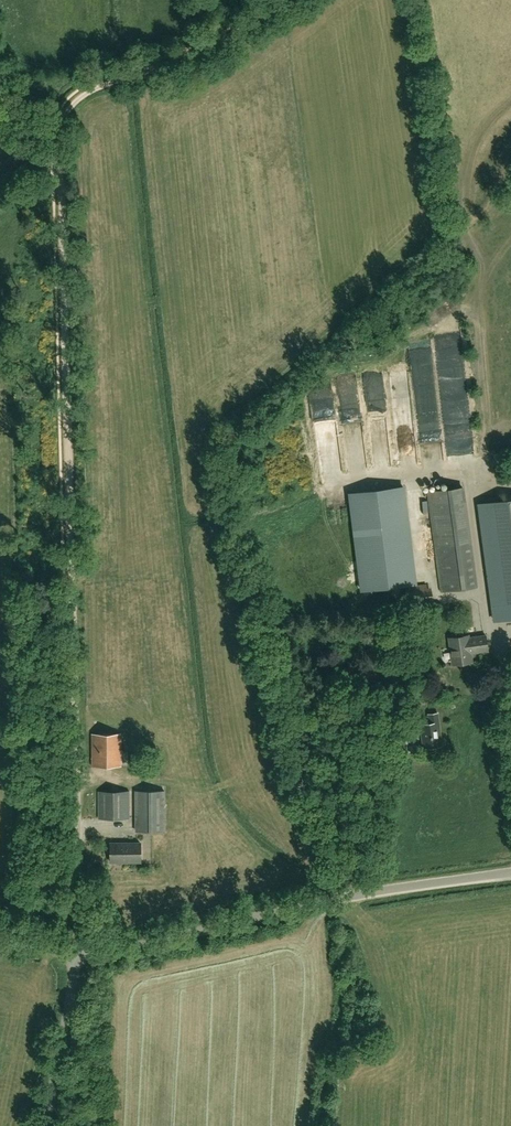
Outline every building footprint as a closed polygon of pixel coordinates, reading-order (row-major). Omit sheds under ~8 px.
[(409,337),(410,365),(432,363),(431,336),(409,337)] [(366,388),(379,388),(379,370),(366,370),(366,388)] [(357,376),(342,376),(342,400),(357,400),(357,376)] [(415,400),(395,402),(401,461),(421,460),(420,450),(419,450),(415,400)] [(358,402),(342,404),(344,422),(360,420),(358,402)] [(349,490),(358,588),(412,583),(402,484),(349,490)] [(440,591),(476,586),(462,487),(427,492),(440,591)] [(510,617),(510,499),(480,503),(496,619),(510,617)] [(430,606),(430,602),(434,601),(431,587),(427,587),(427,584),(404,586),(408,606),(412,606),(412,608),(430,606)] [(470,653),(488,650),(486,635),(468,638),(468,635),(449,638),(453,664),(472,661),(470,653)] [(423,748),(440,746),(438,737),(441,736),(438,713),(428,714),(430,723),(424,724),(424,720),(415,722),(416,733),(421,732),(423,748)] [(92,766),(121,765),(120,733),(91,734),(92,766)] [(140,774),(151,774),(151,765),(140,765),(140,774)] [(165,790),(135,790),(135,831),(166,831),(165,790)] [(99,818),(129,818),(129,791),(98,792),(99,818)] [(110,862),(140,861),(140,843),(110,843),(110,862)]
